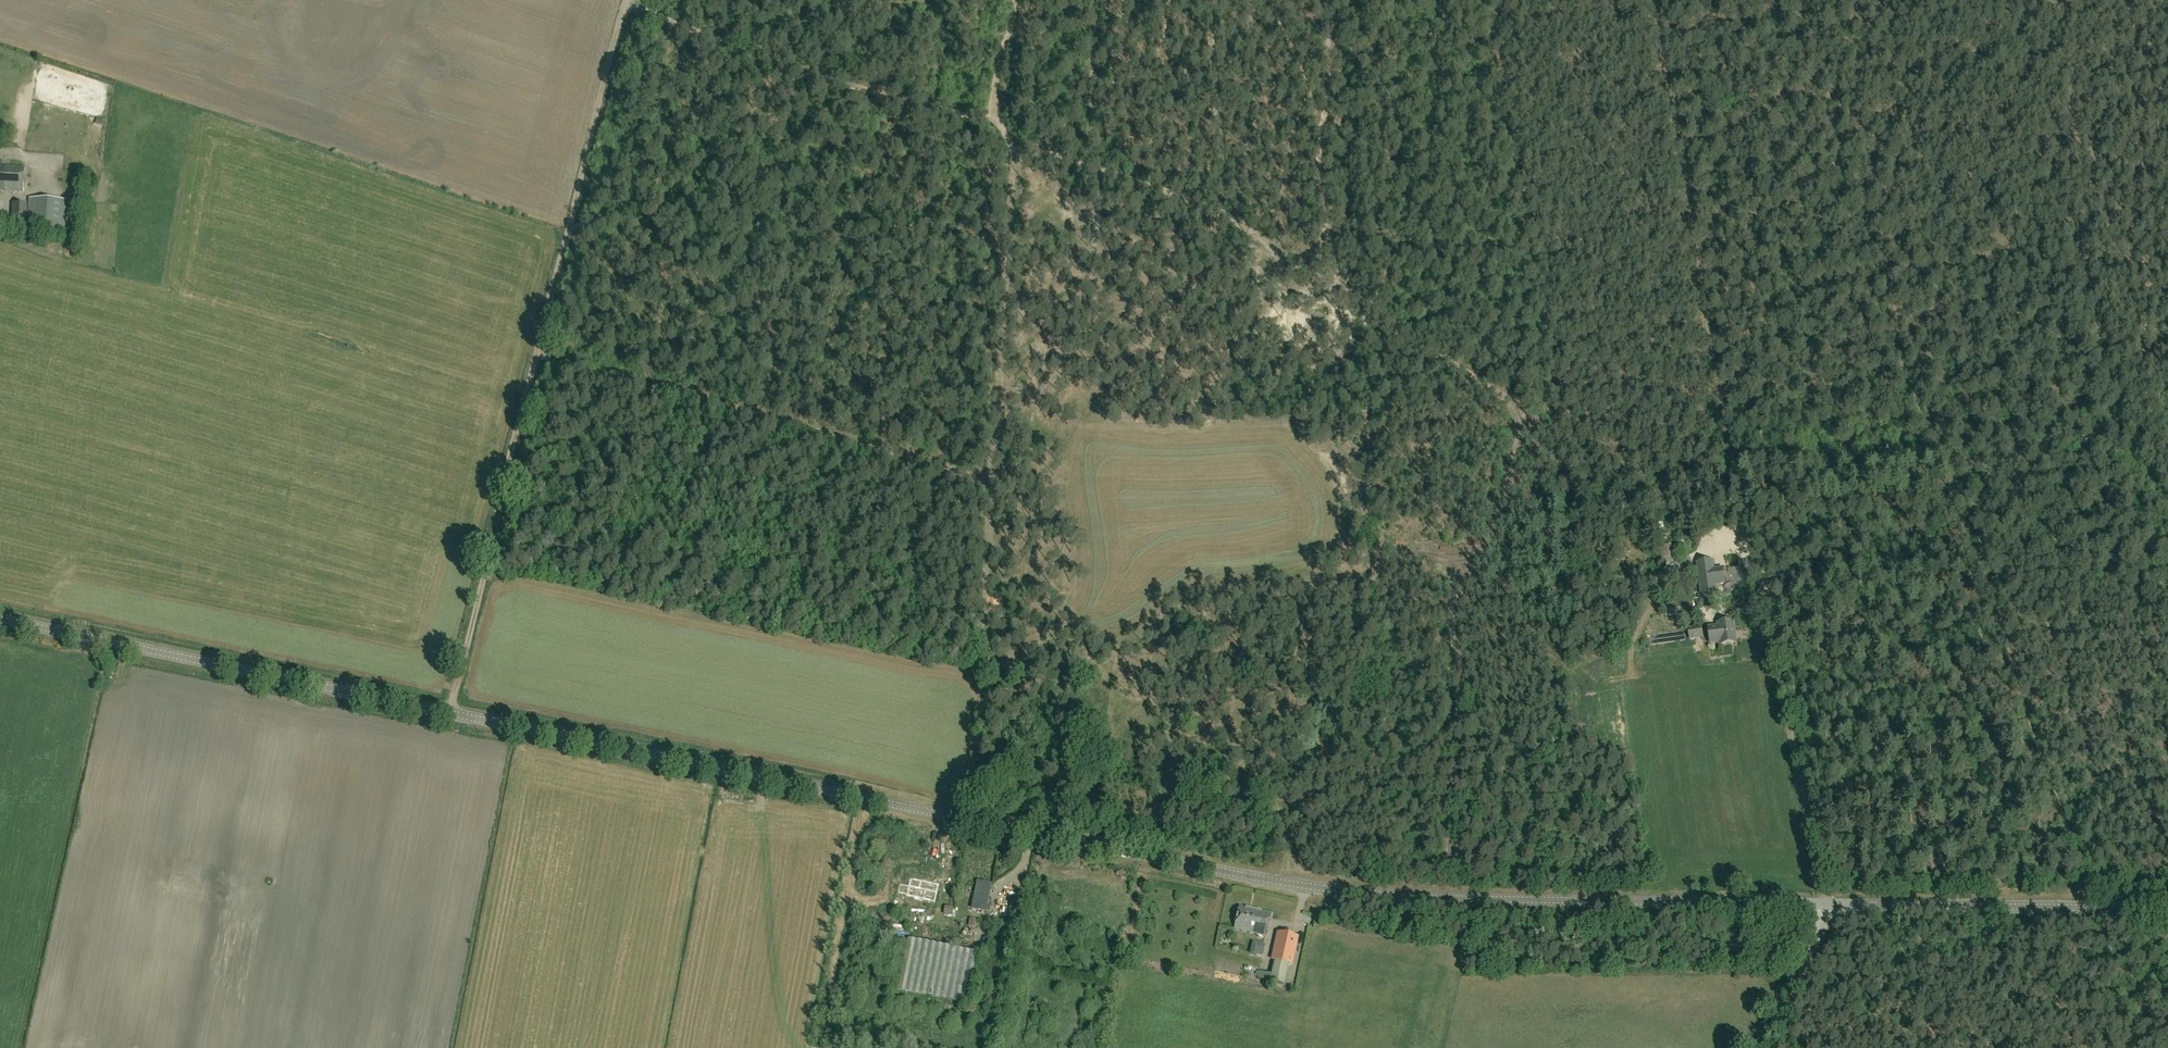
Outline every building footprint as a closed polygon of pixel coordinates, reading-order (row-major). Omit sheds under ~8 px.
[(25,168),(0,166),(0,191),(23,193),(25,168)] [(65,233),(66,200),(28,198),(26,231),(65,233)] [(25,229),(27,205),(14,204),(12,228),(25,229)] [(1713,569),(1712,561),(1697,563),(1702,595),(1717,593),(1715,584),(1725,583),(1723,568),(1713,569)] [(1732,574),(1731,589),(1747,589),(1747,574),(1732,574)] [(1685,602),(1685,599),(1671,602),(1672,604),(1668,605),(1669,611),(1665,611),(1666,616),(1669,615),(1669,616),(1691,613),(1691,612),(1694,611),(1693,601),(1690,602),(1690,601),(1685,602)] [(1736,642),(1734,621),(1718,623),(1718,626),(1709,627),(1710,642),(1720,641),(1721,644),(1736,642)] [(1709,642),(1708,632),(1694,633),(1695,643),(1709,642)] [(985,911),(991,884),(978,881),(972,908),(985,911)] [(1265,935),(1271,913),(1239,906),(1233,928),(1265,935)] [(927,920),(934,922),(936,915),(929,913),(927,920)] [(895,922),(894,927),(907,930),(909,924),(895,922)] [(1297,937),(1278,933),(1272,959),(1291,963),(1297,937)] [(967,1003),(977,951),(909,938),(899,990),(967,1003)] [(1262,956),(1264,948),(1252,945),(1251,953),(1262,956)]
